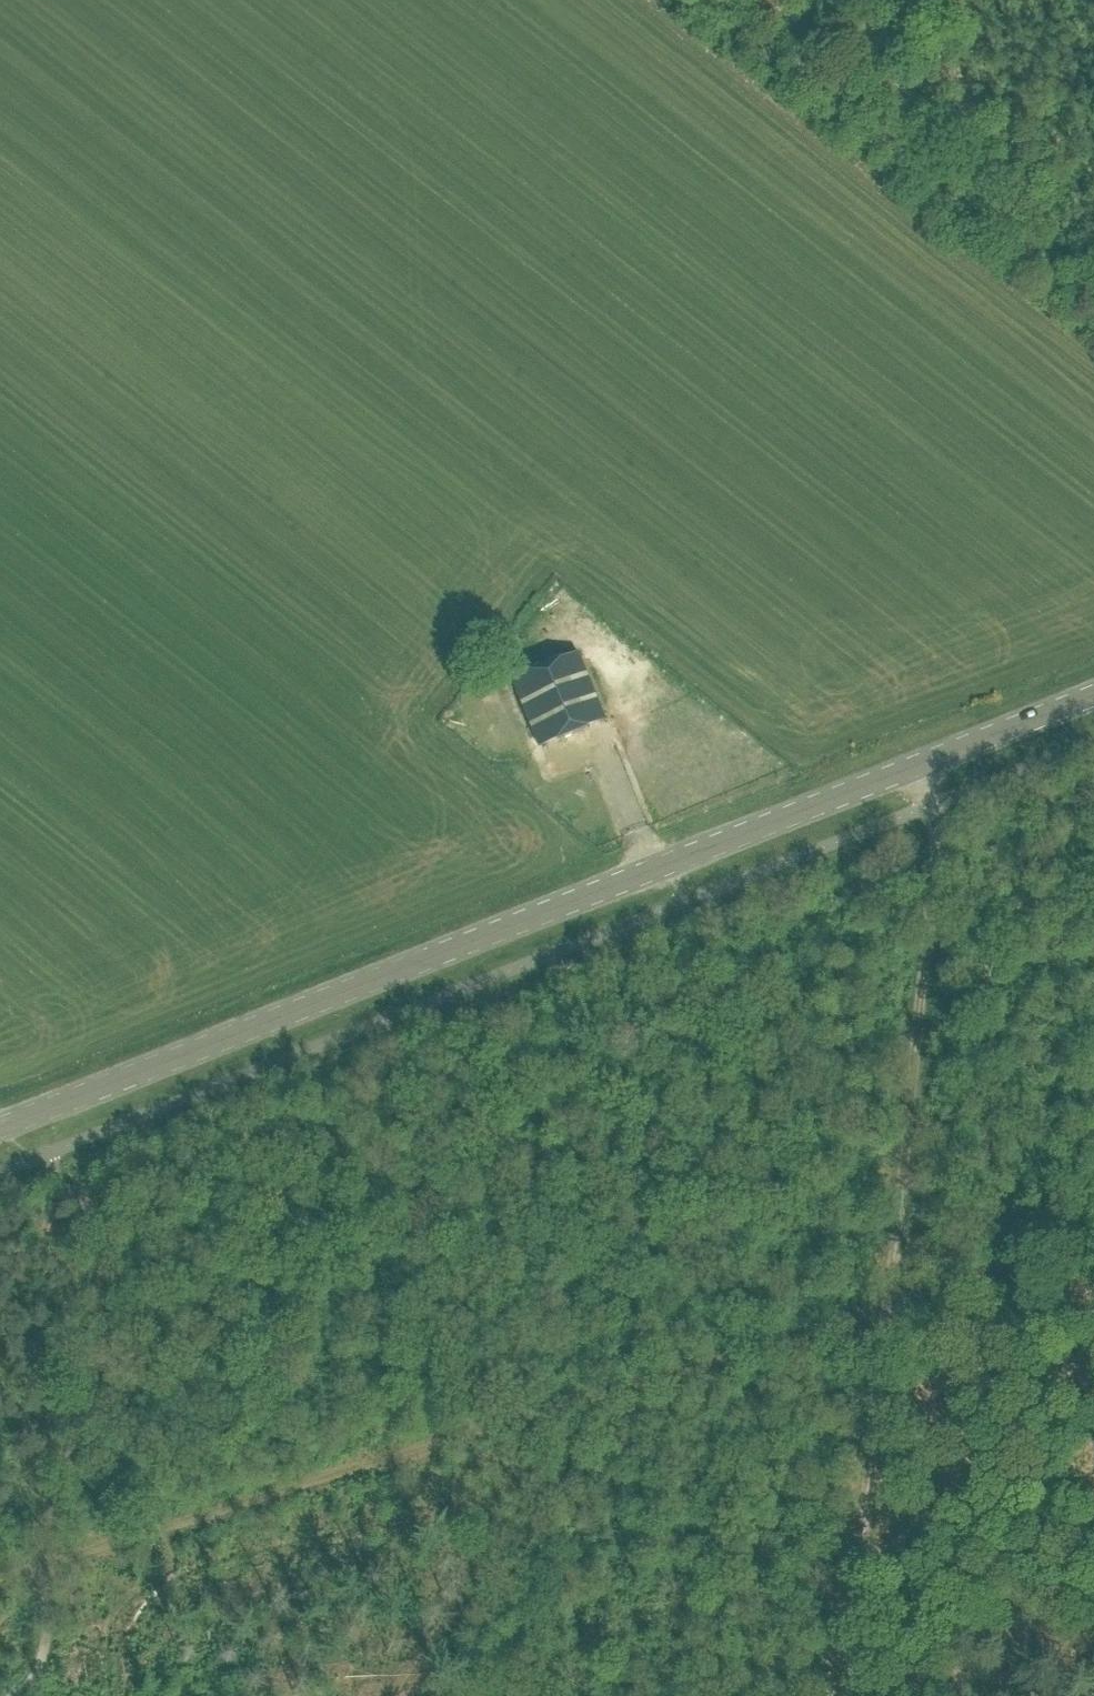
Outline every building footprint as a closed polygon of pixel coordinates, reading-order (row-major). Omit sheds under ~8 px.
[(539,748),(604,721),(577,654),(512,681),(539,748)]
